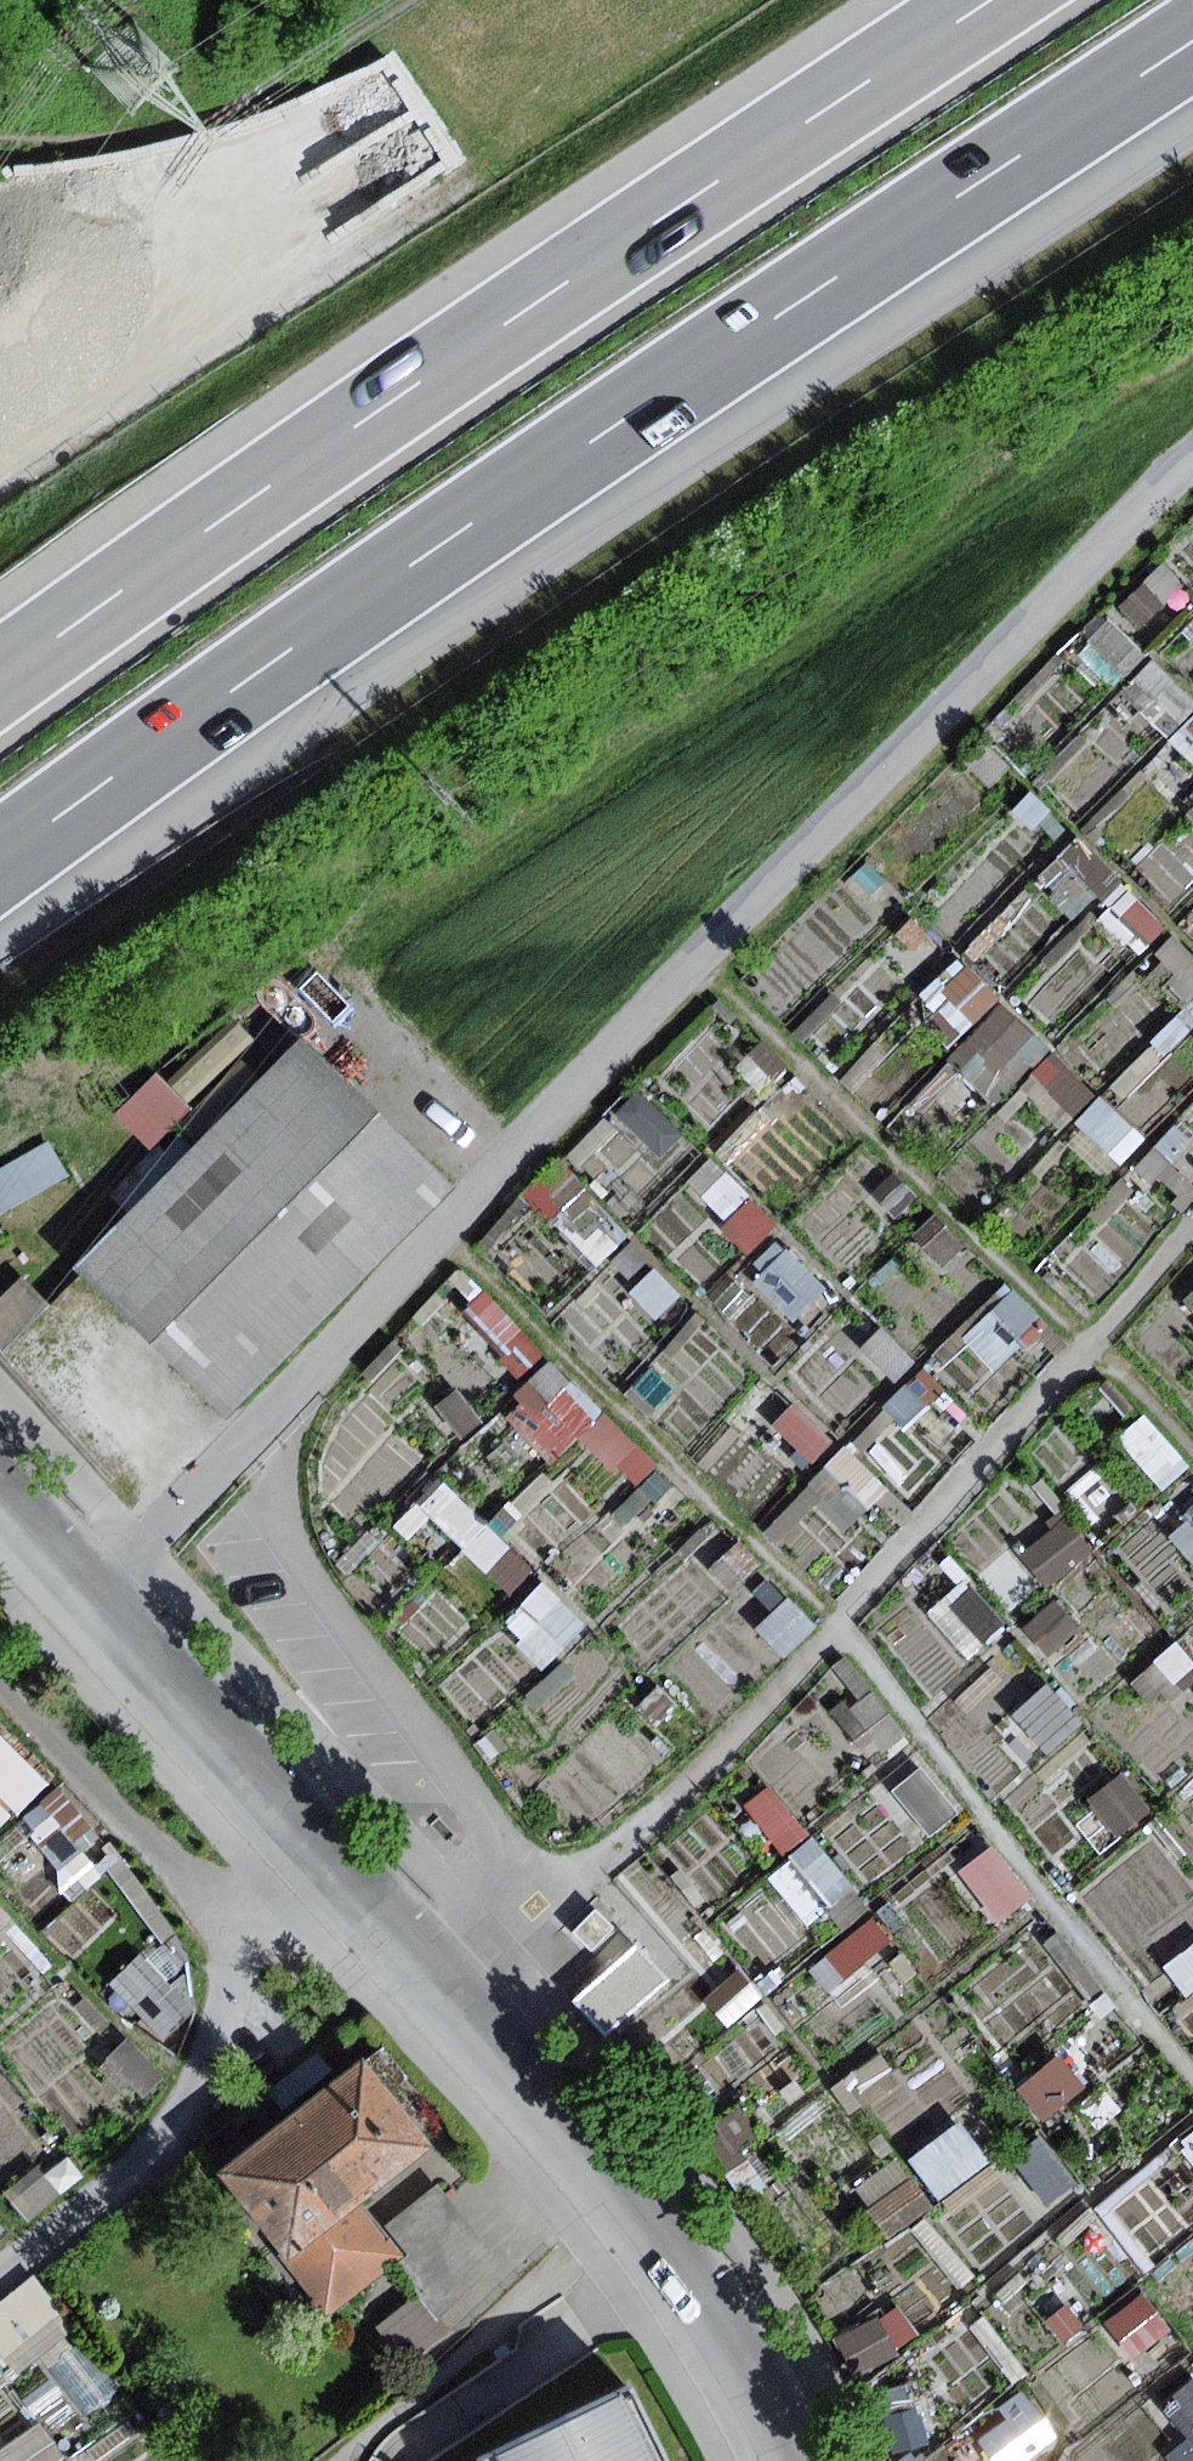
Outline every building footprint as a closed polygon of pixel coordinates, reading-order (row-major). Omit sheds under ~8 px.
[(452,1187),(296,1037),(78,1263),(234,1412),(452,1187)] [(158,1073),(119,1113),(155,1148),(193,1108),(158,1073)] [(70,1176),(49,1141),(0,1170),(0,1218),(70,1176)] [(0,1302),(0,1349),(2,1351),(51,1305),(26,1278),(0,1302)] [(443,1477),(422,1501),(511,1579),(532,1554),(443,1477)] [(51,1776),(0,1718),(0,1821),(51,1776)] [(610,1924),(590,1906),(568,1931),(588,1949),(610,1924)] [(438,2142),(368,2056),(222,2174),(333,2311),(401,2255),(381,2231),(360,2205),(438,2142)] [(506,2262),(438,2184),(387,2227),(412,2256),(397,2269),(439,2319),(506,2262)] [(77,2319),(40,2269),(0,2298),(0,2375),(77,2319)] [(628,2387),(479,2460),(480,2460),(665,2460),(628,2387)] [(1053,2442),(1037,2408),(988,2432),(1003,2460),(1015,2460),(1053,2442)]
